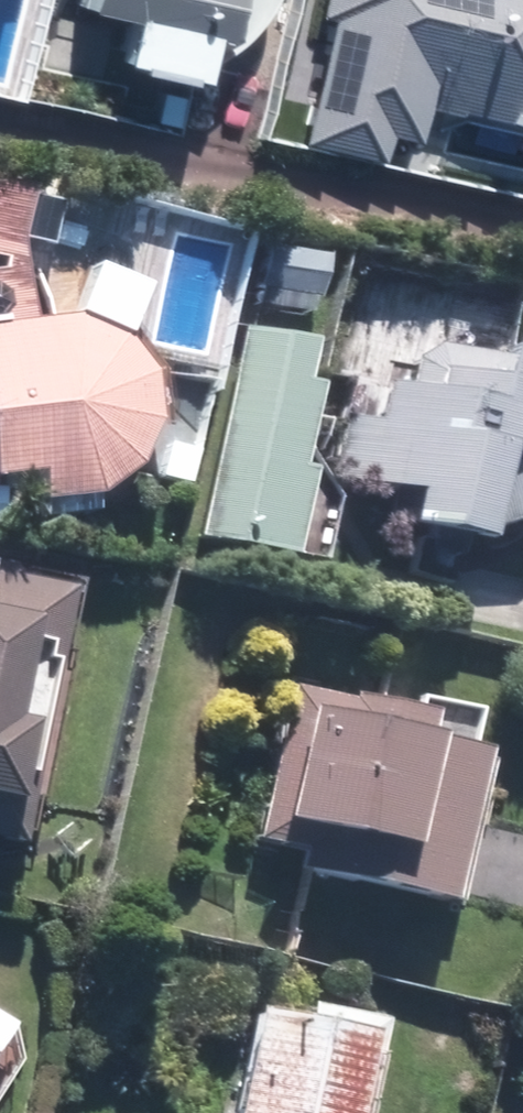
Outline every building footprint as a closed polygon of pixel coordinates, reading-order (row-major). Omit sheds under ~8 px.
[(70,14),(102,21),(92,74),(192,94),(212,0),(73,0),(70,14)] [(290,141),(388,162),(401,102),(522,128),(522,0),(320,0),(290,141)] [(17,491),(17,518),(58,517),(65,515),(72,513),(79,510),(85,506),(91,503),(97,498),(103,494),(108,488),(112,483),(116,477),(120,471),(123,464),(126,457),(128,450),(130,443),(130,436),(131,429),(131,422),(130,414),(129,407),(127,400),(124,393),(121,387),(118,380),(114,374),(109,369),(104,363),(99,358),(93,354),(87,350),(81,346),(74,343),(67,341),(60,339),(53,338),(15,339),(13,253),(4,254),(19,197),(0,192),(0,491),(17,491)] [(307,266),(253,252),(239,310),(293,323),(307,266)] [(283,392),(292,352),(230,338),(181,554),(273,575),(295,478),(279,474),(296,395),(283,392)] [(448,560),(470,468),(522,480),(522,364),(486,355),(478,391),(421,378),(415,403),(368,392),(359,430),(338,425),(323,491),(385,505),(376,543),(448,560)] [(41,643),(0,634),(0,821),(41,643)] [(442,906),(475,766),(408,751),(414,727),(285,697),(251,841),(355,865),(346,900),(424,918),(427,903),(442,906)] [(373,1028),(300,1011),(296,1030),(233,1015),(211,1112),(354,1112),(373,1028)]
